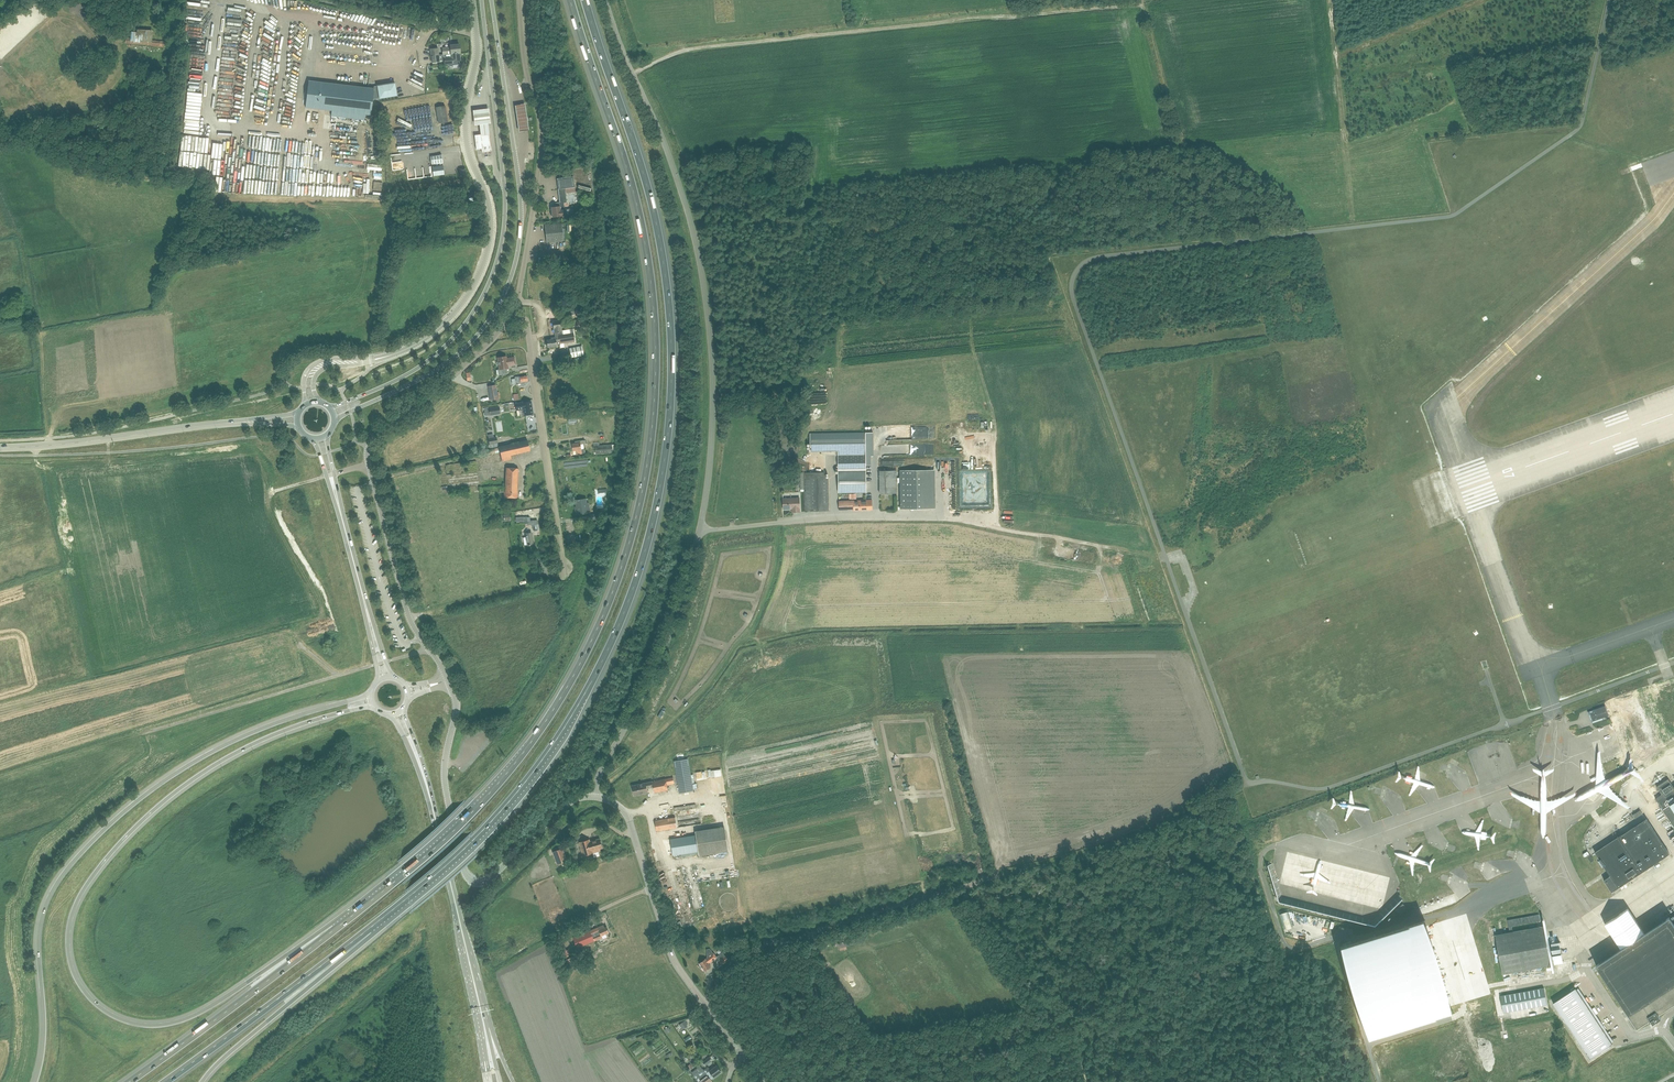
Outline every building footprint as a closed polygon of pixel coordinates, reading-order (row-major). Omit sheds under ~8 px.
[(115,30),(106,35),(109,39),(123,31),(121,28),(115,31),(115,30)] [(153,31),(137,29),(137,32),(131,31),(131,37),(125,37),(125,43),(165,47),(166,41),(152,40),(153,31)] [(443,55),(444,55),(451,54),(460,53),(459,44),(450,45),(450,47),(442,48),(443,55)] [(438,48),(430,49),(432,62),(438,62),(440,61),(438,48)] [(459,64),(459,60),(460,60),(460,53),(451,54),(444,55),(445,64),(452,64),(452,65),(459,64)] [(371,115),(373,100),(398,96),(395,82),(365,87),(309,81),(305,108),(332,111),(331,116),(331,119),(337,119),(337,117),(339,117),(338,120),(345,120),(346,118),(359,119),(365,120),(365,114),(371,115)] [(201,104),(201,96),(188,95),(187,104),(201,104)] [(525,104),(515,105),(519,132),(529,130),(525,104)] [(436,107),(439,124),(448,122),(445,106),(436,107)] [(489,108),(473,110),(475,125),(480,124),(481,135),(490,134),(489,124),(491,123),(489,108)] [(208,134),(210,120),(187,117),(188,111),(182,110),(182,116),(183,116),(182,131),(192,132),(193,124),(200,124),(199,127),(197,127),(196,133),(208,134)] [(399,116),(395,124),(406,129),(410,121),(399,116)] [(178,149),(177,164),(190,166),(192,150),(191,150),(192,138),(194,138),(194,135),(181,133),(179,149),(178,149)] [(491,151),(489,134),(475,135),(476,149),(481,148),(482,152),(481,152),(482,153),(483,153),(483,152),(490,151),(490,152),(491,151)] [(443,166),(432,168),(433,176),(444,174),(443,166)] [(367,192),(368,176),(355,176),(355,181),(359,182),(359,191),(367,192)] [(552,217),(558,216),(565,215),(565,216),(570,215),(570,209),(565,209),(564,203),(567,203),(566,193),(575,192),(573,177),(557,179),(560,206),(551,207),(552,217)] [(545,225),(547,243),(564,241),(562,223),(545,225)] [(568,298),(569,309),(577,308),(576,306),(574,306),(573,298),(568,298)] [(560,320),(552,321),(553,329),(554,329),(555,337),(560,336),(560,333),(568,332),(568,330),(562,330),(560,320)] [(560,336),(555,337),(551,338),(551,339),(546,340),(548,347),(553,346),(561,345),(560,343),(575,341),(573,331),(571,332),(570,329),(568,330),(568,332),(560,333),(560,336)] [(571,357),(578,356),(584,355),(582,346),(569,348),(571,357)] [(498,362),(497,362),(497,365),(499,365),(499,369),(501,369),(502,374),(507,373),(506,368),(508,368),(508,366),(516,365),(514,357),(507,358),(506,356),(497,358),(498,362)] [(515,384),(518,384),(524,383),(524,382),(528,381),(527,375),(517,377),(517,379),(516,379),(516,381),(515,381),(515,384)] [(490,398),(498,397),(495,383),(488,385),(490,398)] [(826,389),(806,390),(807,402),(826,402),(826,389)] [(531,401),(515,404),(516,410),(524,409),(525,415),(530,414),(530,415),(531,415),(531,414),(533,414),(531,401)] [(486,415),(486,416),(500,413),(499,407),(489,408),(488,407),(484,408),(486,415)] [(838,451),(838,472),(865,472),(865,461),(865,454),(866,454),(865,432),(810,433),(810,452),(838,451)] [(496,437),(488,438),(489,447),(495,445),(495,444),(497,443),(496,437)] [(502,462),(506,461),(512,459),(511,455),(530,451),(527,440),(498,447),(502,462)] [(576,451),(577,454),(585,453),(584,449),(584,444),(586,444),(585,440),(575,442),(576,443),(572,444),(573,451),(576,451)] [(613,452),(617,452),(617,444),(612,444),(595,446),(596,454),(613,452)] [(504,497),(512,498),(517,498),(518,492),(517,492),(518,468),(506,468),(505,492),(504,492),(504,497)] [(896,470),(880,471),(880,494),(896,494),(896,470)] [(935,470),(900,470),(901,509),(935,509),(935,470)] [(838,472),(838,493),(851,493),(866,492),(865,472),(838,472)] [(804,473),(805,478),(805,512),(829,511),(828,478),(827,478),(827,473),(804,473)] [(783,509),(792,509),(795,509),(795,512),(800,512),(800,506),(799,498),(783,499),(783,509)] [(586,499),(576,500),(578,509),(576,509),(577,515),(590,513),(589,508),(587,508),(586,499)] [(839,501),(839,510),(872,509),(872,504),(872,500),(839,501)] [(504,520),(498,521),(498,524),(504,523),(504,521),(511,521),(510,514),(504,515),(504,520)] [(952,541),(953,552),(969,552),(968,539),(958,539),(958,540),(952,541)] [(1609,716),(1605,706),(1594,710),(1594,712),(1591,713),(1593,721),(1597,719),(1597,718),(1599,718),(1599,719),(1603,717),(1603,720),(1604,719),(1603,718),(1609,716)] [(1587,759),(1587,763),(1610,755),(1622,750),(1617,750),(1617,743),(1611,743),(1610,743),(1607,743),(1608,743),(1600,743),(1600,746),(1597,746),(1597,747),(1598,747),(1587,751),(1587,758),(1587,759)] [(673,761),(678,789),(679,793),(694,791),(689,759),(673,761)] [(696,770),(697,777),(705,776),(704,769),(696,770)] [(667,785),(666,779),(653,782),(653,787),(654,793),(668,790),(667,785)] [(1673,802),(1673,787),(1668,779),(1657,787),(1662,795),(1664,798),(1658,802),(1663,810),(1669,805),(1673,802)] [(653,787),(653,782),(652,782),(632,786),(634,795),(648,793),(647,787),(651,786),(651,787),(653,787)] [(673,807),(688,807),(688,810),(694,810),(694,802),(673,803),(673,807)] [(1663,810),(1673,827),(1673,812),(1669,805),(1663,810)] [(675,817),(660,820),(655,821),(656,831),(662,830),(677,827),(676,817),(675,817)] [(1612,892),(1618,888),(1670,854),(1647,819),(1622,835),(1621,835),(1595,852),(1611,876),(1604,880),(1612,892)] [(695,831),(696,835),(698,851),(699,855),(729,851),(725,826),(695,831)] [(673,855),(698,851),(696,835),(670,839),(673,855)] [(580,842),(584,856),(601,851),(600,849),(603,848),(600,839),(590,842),(589,839),(580,842)] [(558,864),(567,861),(563,848),(553,852),(558,864)] [(1533,904),(1537,913),(1550,908),(1547,899),(1533,904)] [(1402,904),(1396,910),(1400,914),(1406,908),(1402,904)] [(1283,927),(1291,925),(1286,908),(1279,910),(1283,927)] [(1510,932),(1495,935),(1503,974),(1552,965),(1545,926),(1513,932),(1512,926),(1540,921),(1539,914),(1507,920),(1510,932)] [(1671,919),(1670,917),(1596,965),(1629,1014),(1628,1014),(1636,1026),(1637,1027),(1650,1018),(1653,1023),(1661,1017),(1659,1013),(1673,1003),(1673,923),(1671,919)] [(1324,918),(1323,924),(1331,926),(1333,920),(1324,918)] [(1417,923),(1339,947),(1369,1047),(1456,1020),(1453,1008),(1437,957),(1425,920),(1417,923)] [(604,925),(598,927),(594,929),(591,930),(573,937),(577,946),(594,940),(594,941),(597,939),(602,937),(603,939),(607,937),(606,934),(609,932),(607,926),(605,927),(604,925)] [(561,957),(568,954),(559,934),(553,937),(561,957)] [(1475,965),(1482,964),(1476,935),(1469,936),(1475,965)] [(858,938),(838,944),(839,949),(859,943),(858,938)] [(1458,946),(1462,968),(1474,966),(1470,944),(1458,946)] [(709,963),(717,957),(714,953),(713,953),(710,949),(707,949),(707,957),(699,963),(705,971),(711,967),(709,963)] [(725,956),(719,960),(722,965),(728,960),(725,956)] [(576,966),(572,957),(565,960),(568,969),(576,966)] [(1562,958),(1562,961),(1552,963),(1553,973),(1568,970),(1565,958),(1562,958)] [(1544,988),(1500,996),(1504,1013),(1547,1005),(1544,988)] [(1576,988),(1553,1003),(1590,1059),(1612,1044),(1576,988)] [(706,1070),(705,1071),(707,1075),(708,1075),(711,1079),(714,1077),(719,1074),(718,1073),(721,1071),(717,1066),(712,1069),(708,1072),(706,1070)] [(711,1079),(708,1075),(707,1075),(705,1071),(704,1072),(703,1070),(694,1076),(698,1081),(709,1081),(711,1080),(711,1079)]
